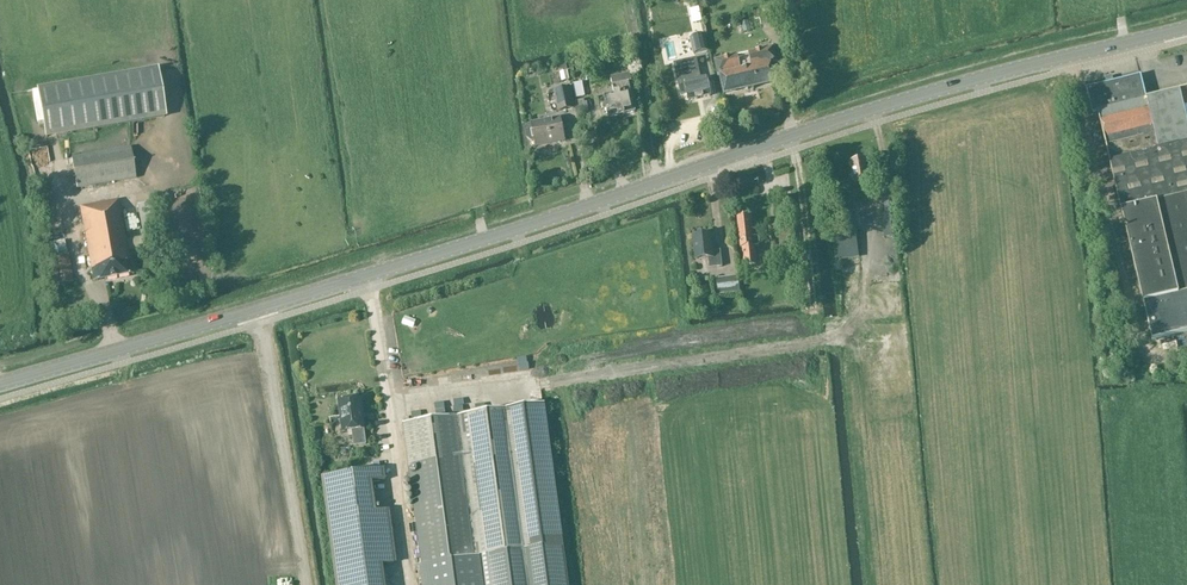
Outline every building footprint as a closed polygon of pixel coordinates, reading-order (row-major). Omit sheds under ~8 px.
[(708,51),(704,35),(689,39),(693,55),(708,51)] [(757,86),(775,82),(771,65),(777,64),(773,47),(714,60),(718,77),(720,76),(724,93),(742,89),(747,90),(753,89),(757,86)] [(684,85),(680,86),(682,94),(686,93),(688,102),(710,97),(706,80),(701,81),(696,60),(685,62),(690,84),(684,85)] [(35,92),(43,139),(161,118),(152,71),(35,92)] [(610,78),(613,96),(604,98),(608,118),(635,113),(632,100),(634,100),(629,74),(610,78)] [(1140,76),(1086,89),(1092,114),(1097,112),(1151,340),(1186,331),(1186,89),(1146,99),(1140,76)] [(584,96),(582,83),(574,84),(576,97),(584,96)] [(573,110),(570,88),(553,91),(557,113),(573,110)] [(532,124),(528,125),(525,129),(527,138),(531,141),(535,141),(536,146),(564,141),(560,118),(532,124)] [(76,189),(136,179),(130,148),(71,158),(76,189)] [(869,183),(865,161),(850,163),(854,185),(863,184),(865,195),(874,193),(872,182),(869,183)] [(837,180),(828,182),(833,208),(842,206),(837,180)] [(1112,188),(1105,190),(1107,200),(1114,198),(1112,188)] [(141,238),(125,241),(118,200),(80,208),(94,282),(132,274),(127,252),(143,248),(141,238)] [(896,237),(894,202),(883,203),(885,238),(896,237)] [(857,236),(853,208),(837,210),(842,239),(833,241),(834,249),(856,246),(855,236),(857,236)] [(751,237),(749,217),(737,218),(740,248),(743,248),(745,267),(755,266),(753,247),(757,246),(759,244),(758,238),(756,237),(751,237)] [(711,235),(693,237),(695,260),(708,259),(709,269),(722,267),(720,251),(713,251),(711,235)] [(796,252),(795,237),(780,238),(781,254),(796,252)] [(737,278),(737,276),(715,279),(717,296),(738,293),(738,292),(744,292),(742,278),(737,278)] [(364,429),(360,399),(338,402),(343,432),(352,431),(354,446),(366,445),(364,429)] [(563,548),(543,405),(403,424),(422,567),(563,548)] [(322,478),(336,584),(382,584),(379,566),(394,564),(387,511),(375,512),(371,483),(385,482),(383,469),(322,478)]
